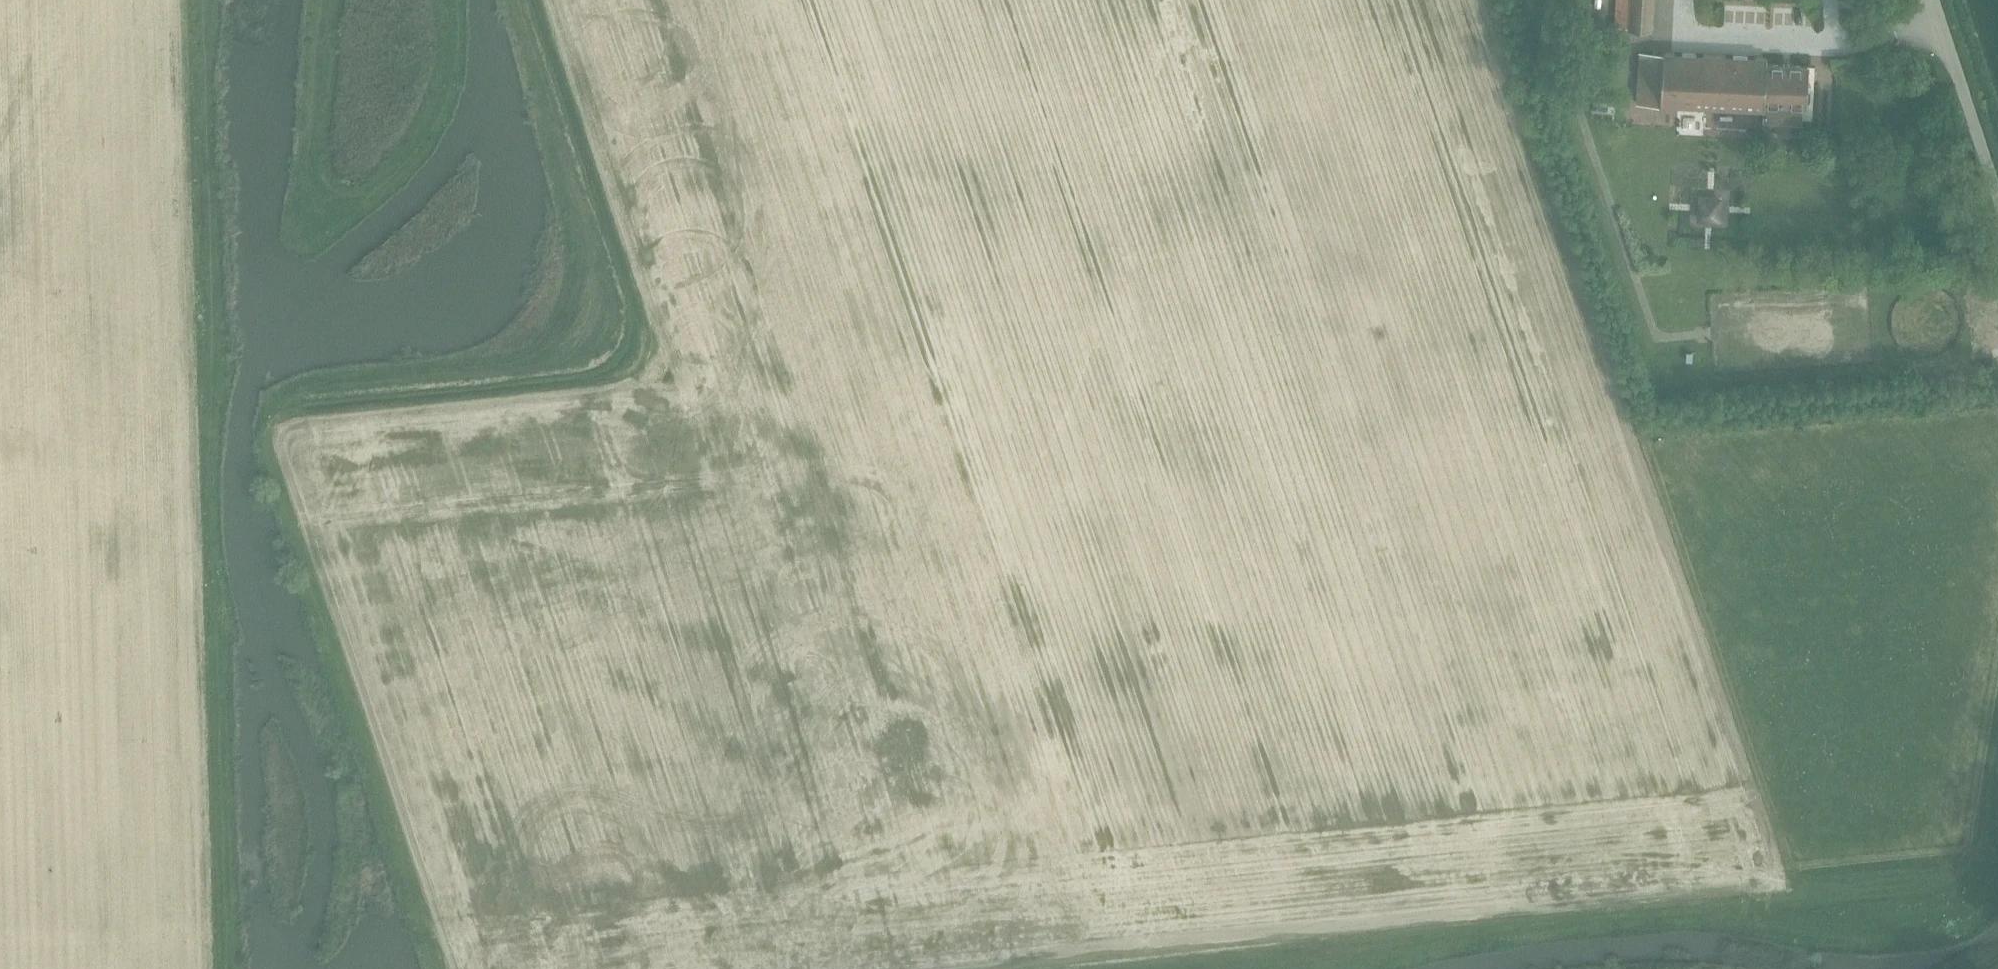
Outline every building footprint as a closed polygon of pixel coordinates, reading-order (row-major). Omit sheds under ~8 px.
[(1653,0),(1628,0),(1626,28),(1651,30),(1653,0)] [(1640,52),(1637,103),(1754,110),(1765,110),(1765,122),(1802,123),(1802,108),(1805,108),(1805,104),(1810,100),(1810,91),(1806,87),(1807,67),(1766,65),(1766,58),(1640,52)]
